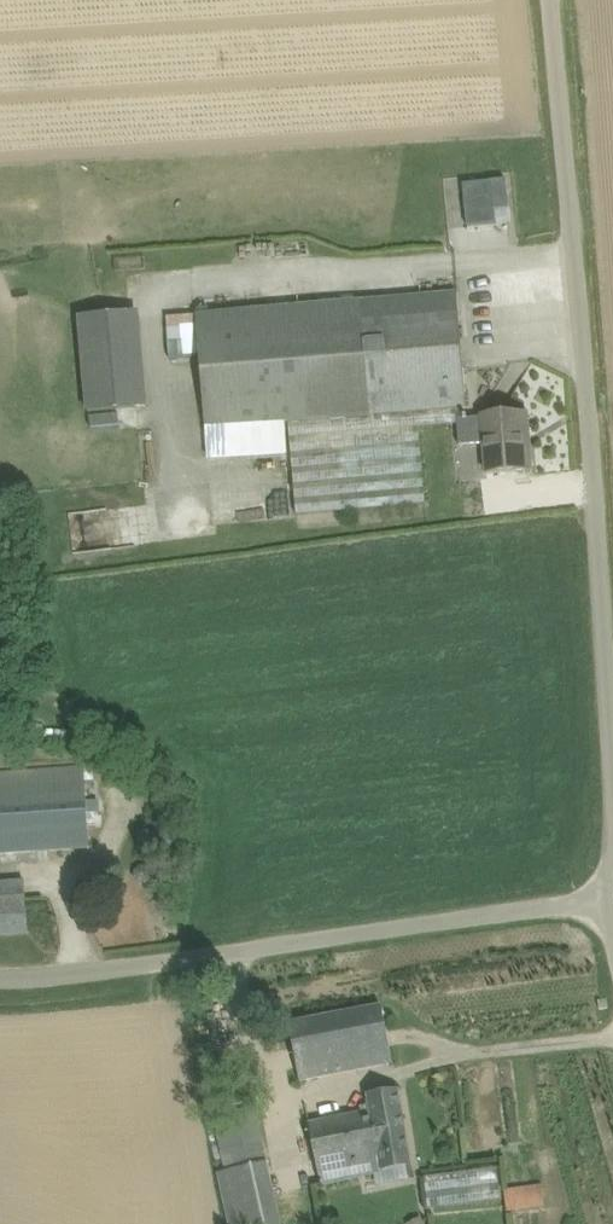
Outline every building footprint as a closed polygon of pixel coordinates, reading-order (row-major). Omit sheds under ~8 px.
[(467,226),(496,224),(495,209),(509,208),(506,180),(463,184),(467,226)] [(251,427),(289,424),(465,407),(467,406),(457,292),(196,314),(206,431),(251,427)] [(88,413),(148,408),(141,316),(81,321),(88,413)] [(461,419),(469,418),(469,415),(465,415),(465,407),(289,424),(291,452),(297,516),(426,505),(419,427),(461,424),(461,419)] [(118,413),(89,416),(90,427),(119,425),(118,413)] [(487,473),(531,470),(529,448),(525,448),(523,414),(484,416),(484,417),(469,418),(461,419),(461,424),(463,446),(485,444),(487,473)] [(0,852),(1,865),(20,864),(20,853),(90,849),(88,814),(100,813),(99,800),(87,801),(84,766),(0,771),(0,852)] [(133,878),(138,883),(146,884),(151,880),(152,872),(148,866),(141,865),(135,870),(133,878)] [(27,931),(24,896),(0,898),(0,933),(27,931)] [(289,1024),(300,1082),(393,1063),(381,1006),(289,1024)] [(286,1037),(282,1025),(269,1030),(272,1041),(286,1037)] [(379,1170),(411,1165),(398,1090),(367,1095),(369,1105),(361,1106),(361,1112),(308,1122),(320,1185),(380,1174),(379,1170)] [(246,1110),(243,1096),(219,1101),(222,1115),(246,1110)] [(221,1172),(232,1223),(287,1223),(267,1127),(220,1137),(227,1171),(221,1172)] [(427,1209),(501,1200),(498,1168),(424,1177),(427,1209)] [(509,1211),(545,1207),(543,1185),(506,1190),(509,1211)]
